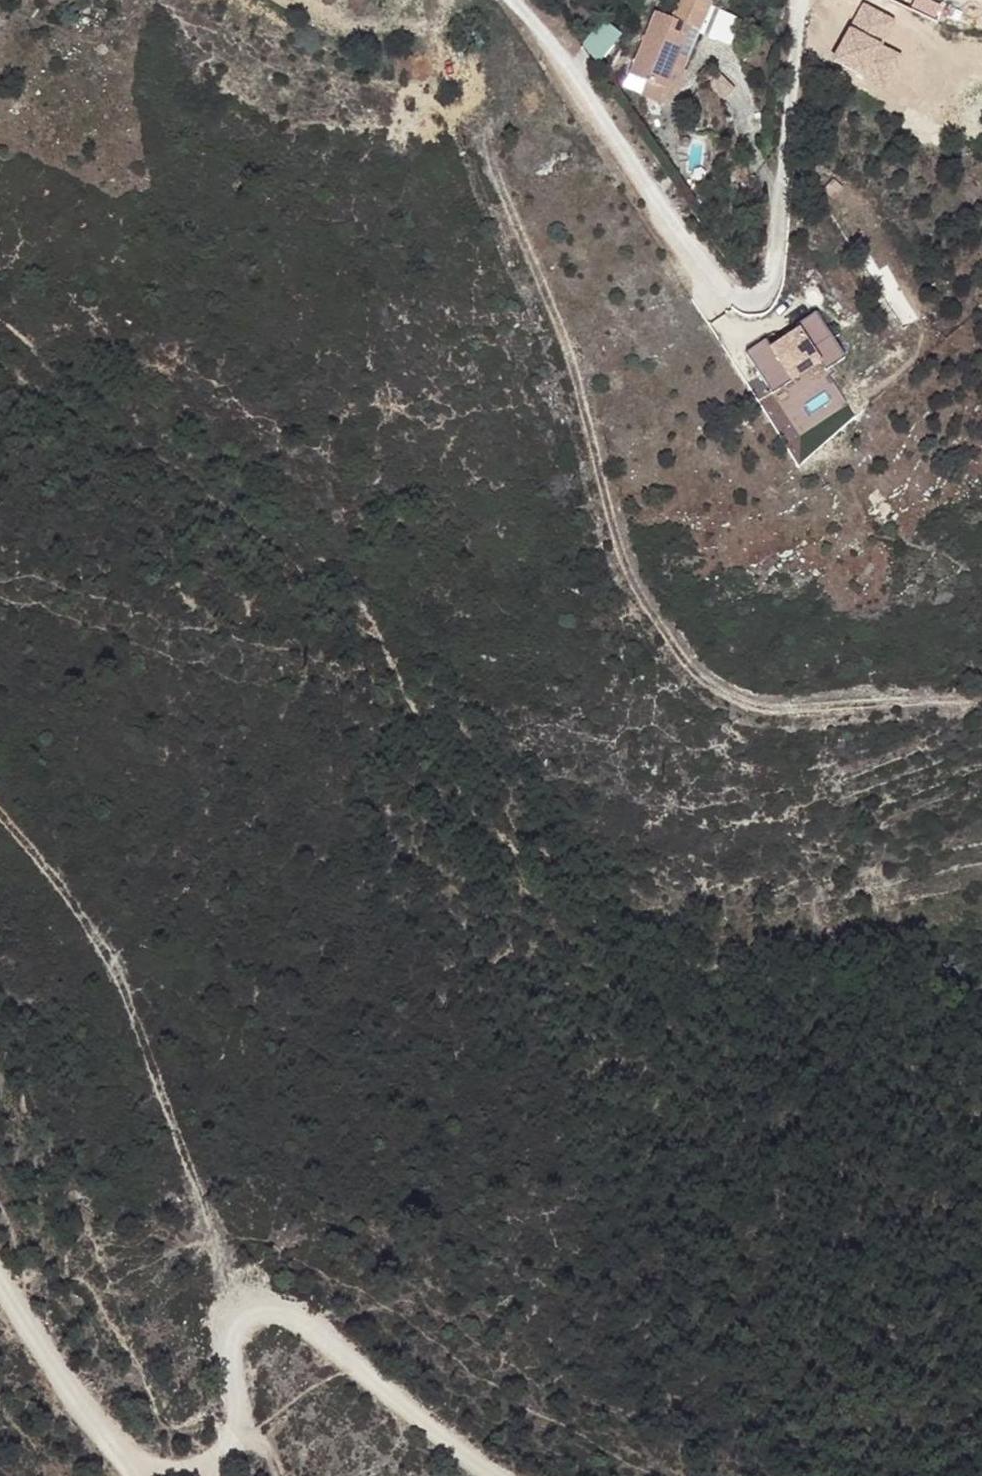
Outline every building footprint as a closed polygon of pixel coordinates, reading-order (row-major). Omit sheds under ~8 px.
[(836,69),(895,88),(906,53),(891,49),(902,15),(858,1),(836,69)] [(675,21),(660,15),(635,74),(679,93),(688,72),(710,17),(682,5),(675,21)] [(611,23),(590,49),(606,62),(627,36),(611,23)] [(692,73),(688,72),(679,93),(683,95),(692,73)] [(770,343),(751,356),(777,396),(826,363),(832,372),(850,359),(820,315),(801,328),(804,333),(776,351),(770,343)]
